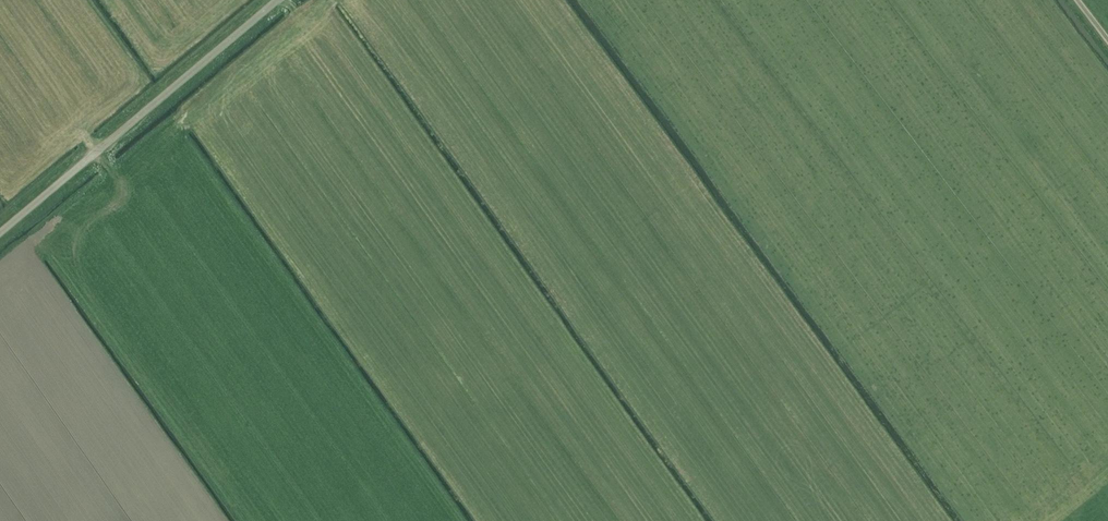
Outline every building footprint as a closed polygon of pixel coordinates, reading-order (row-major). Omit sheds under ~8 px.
[(95,198),(104,191),(98,183),(89,190),(95,198)]
